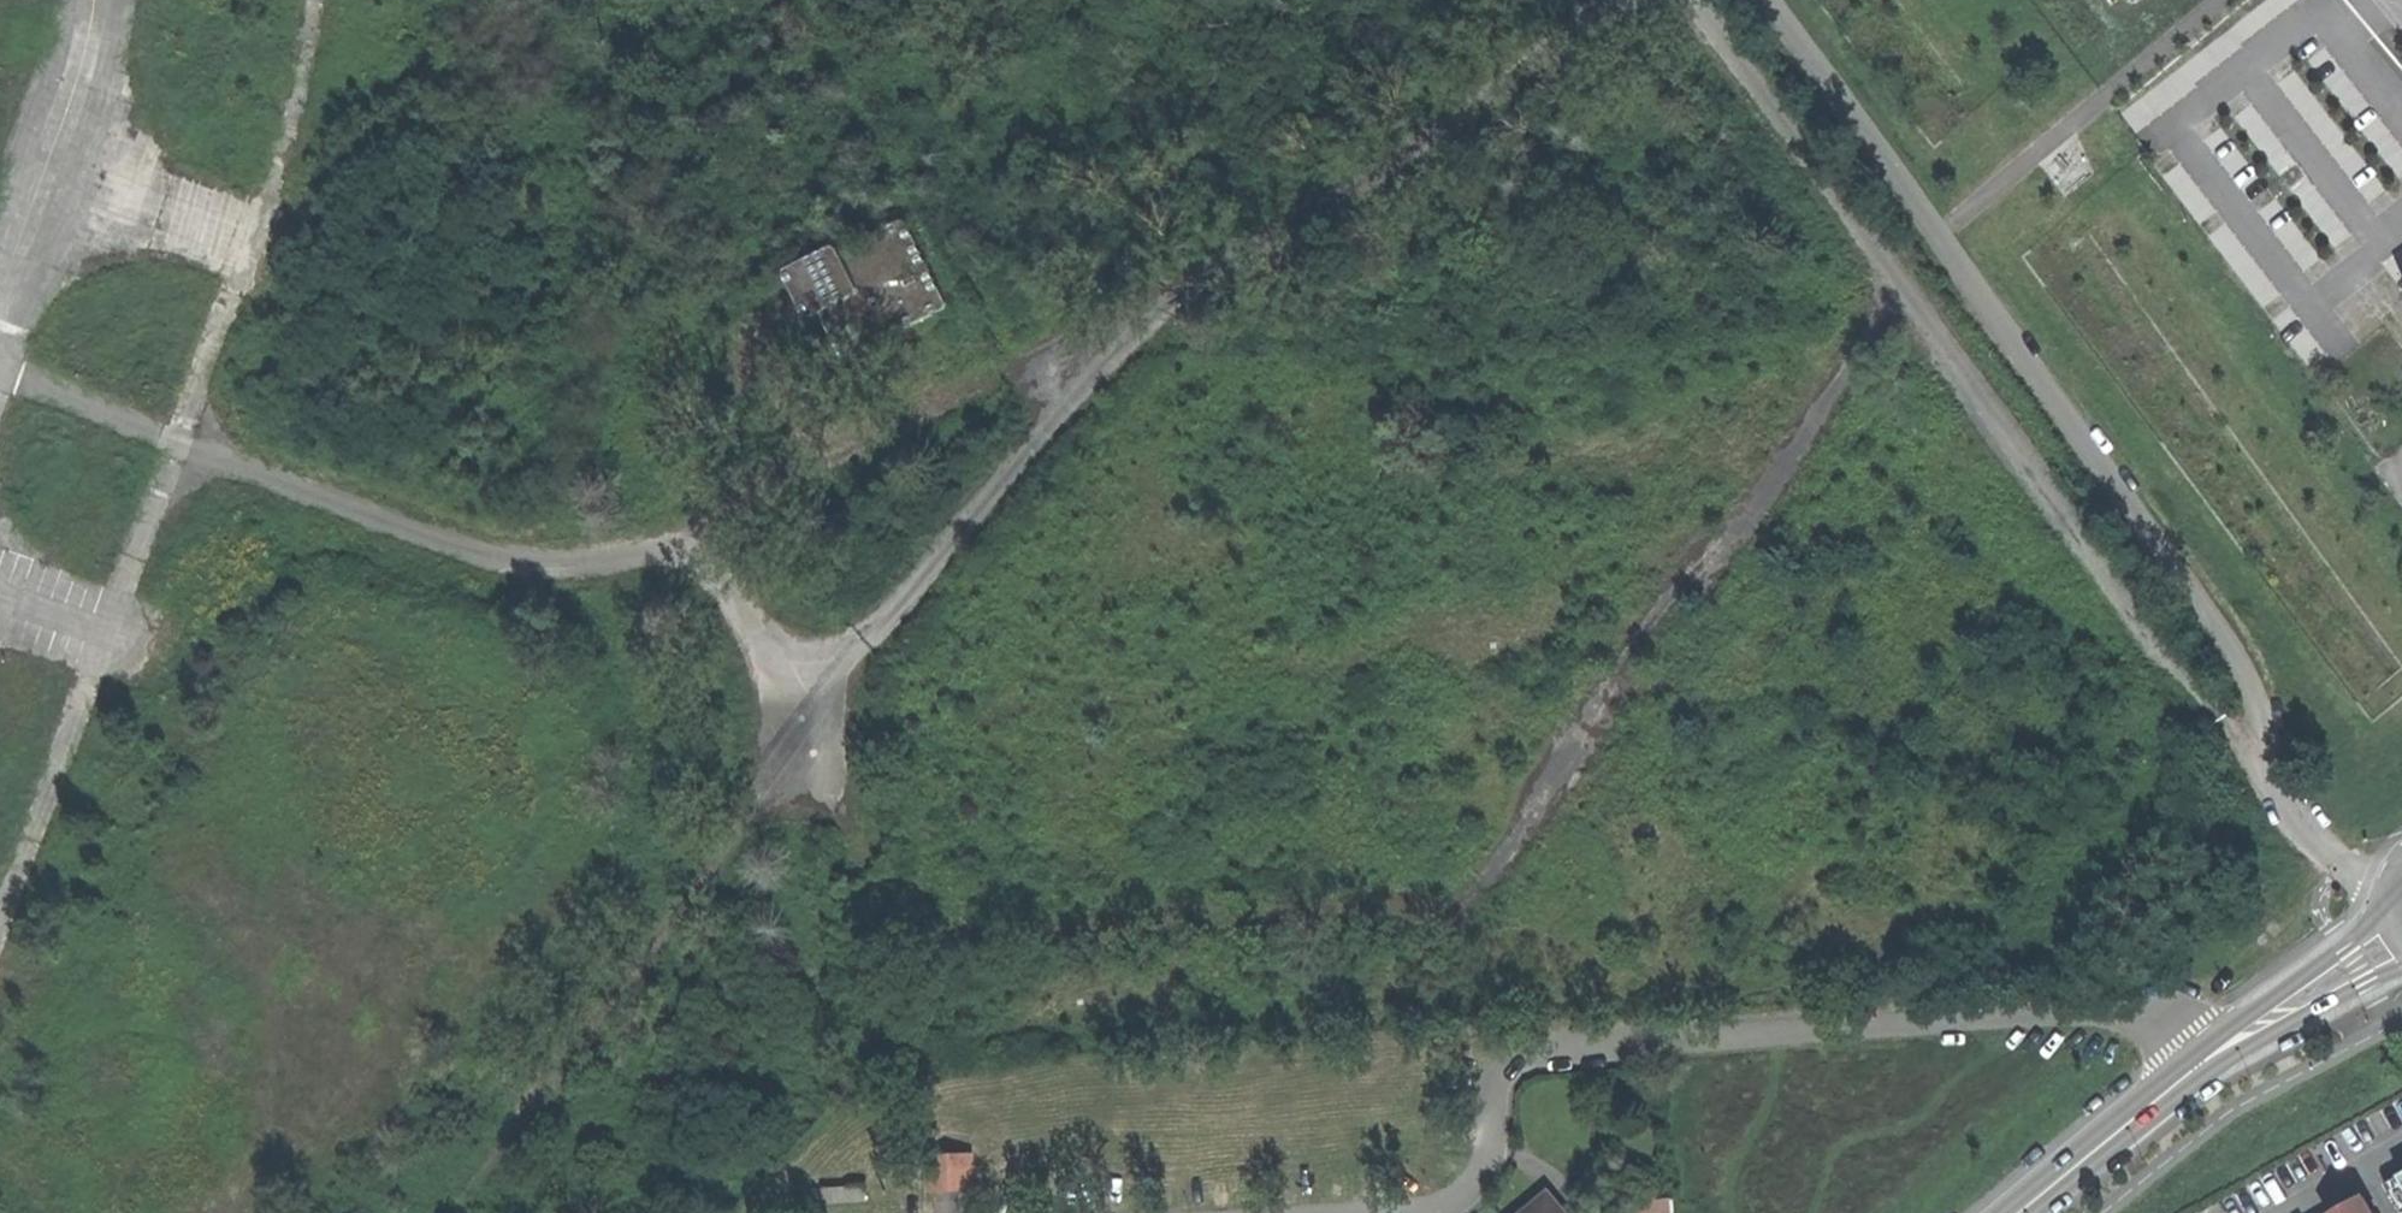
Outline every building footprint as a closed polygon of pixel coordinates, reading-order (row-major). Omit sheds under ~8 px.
[(930,1153),(931,1189),(973,1187),(971,1151),(930,1153)] [(2386,1184),(2401,1212),(2401,1174),(2386,1184)] [(825,1202),(865,1199),(865,1184),(825,1186),(825,1202)] [(1526,1212),(1572,1212),(1554,1190),(1533,1207),(1526,1212)] [(2365,1197),(2336,1212),(2374,1212),(2365,1197)]
